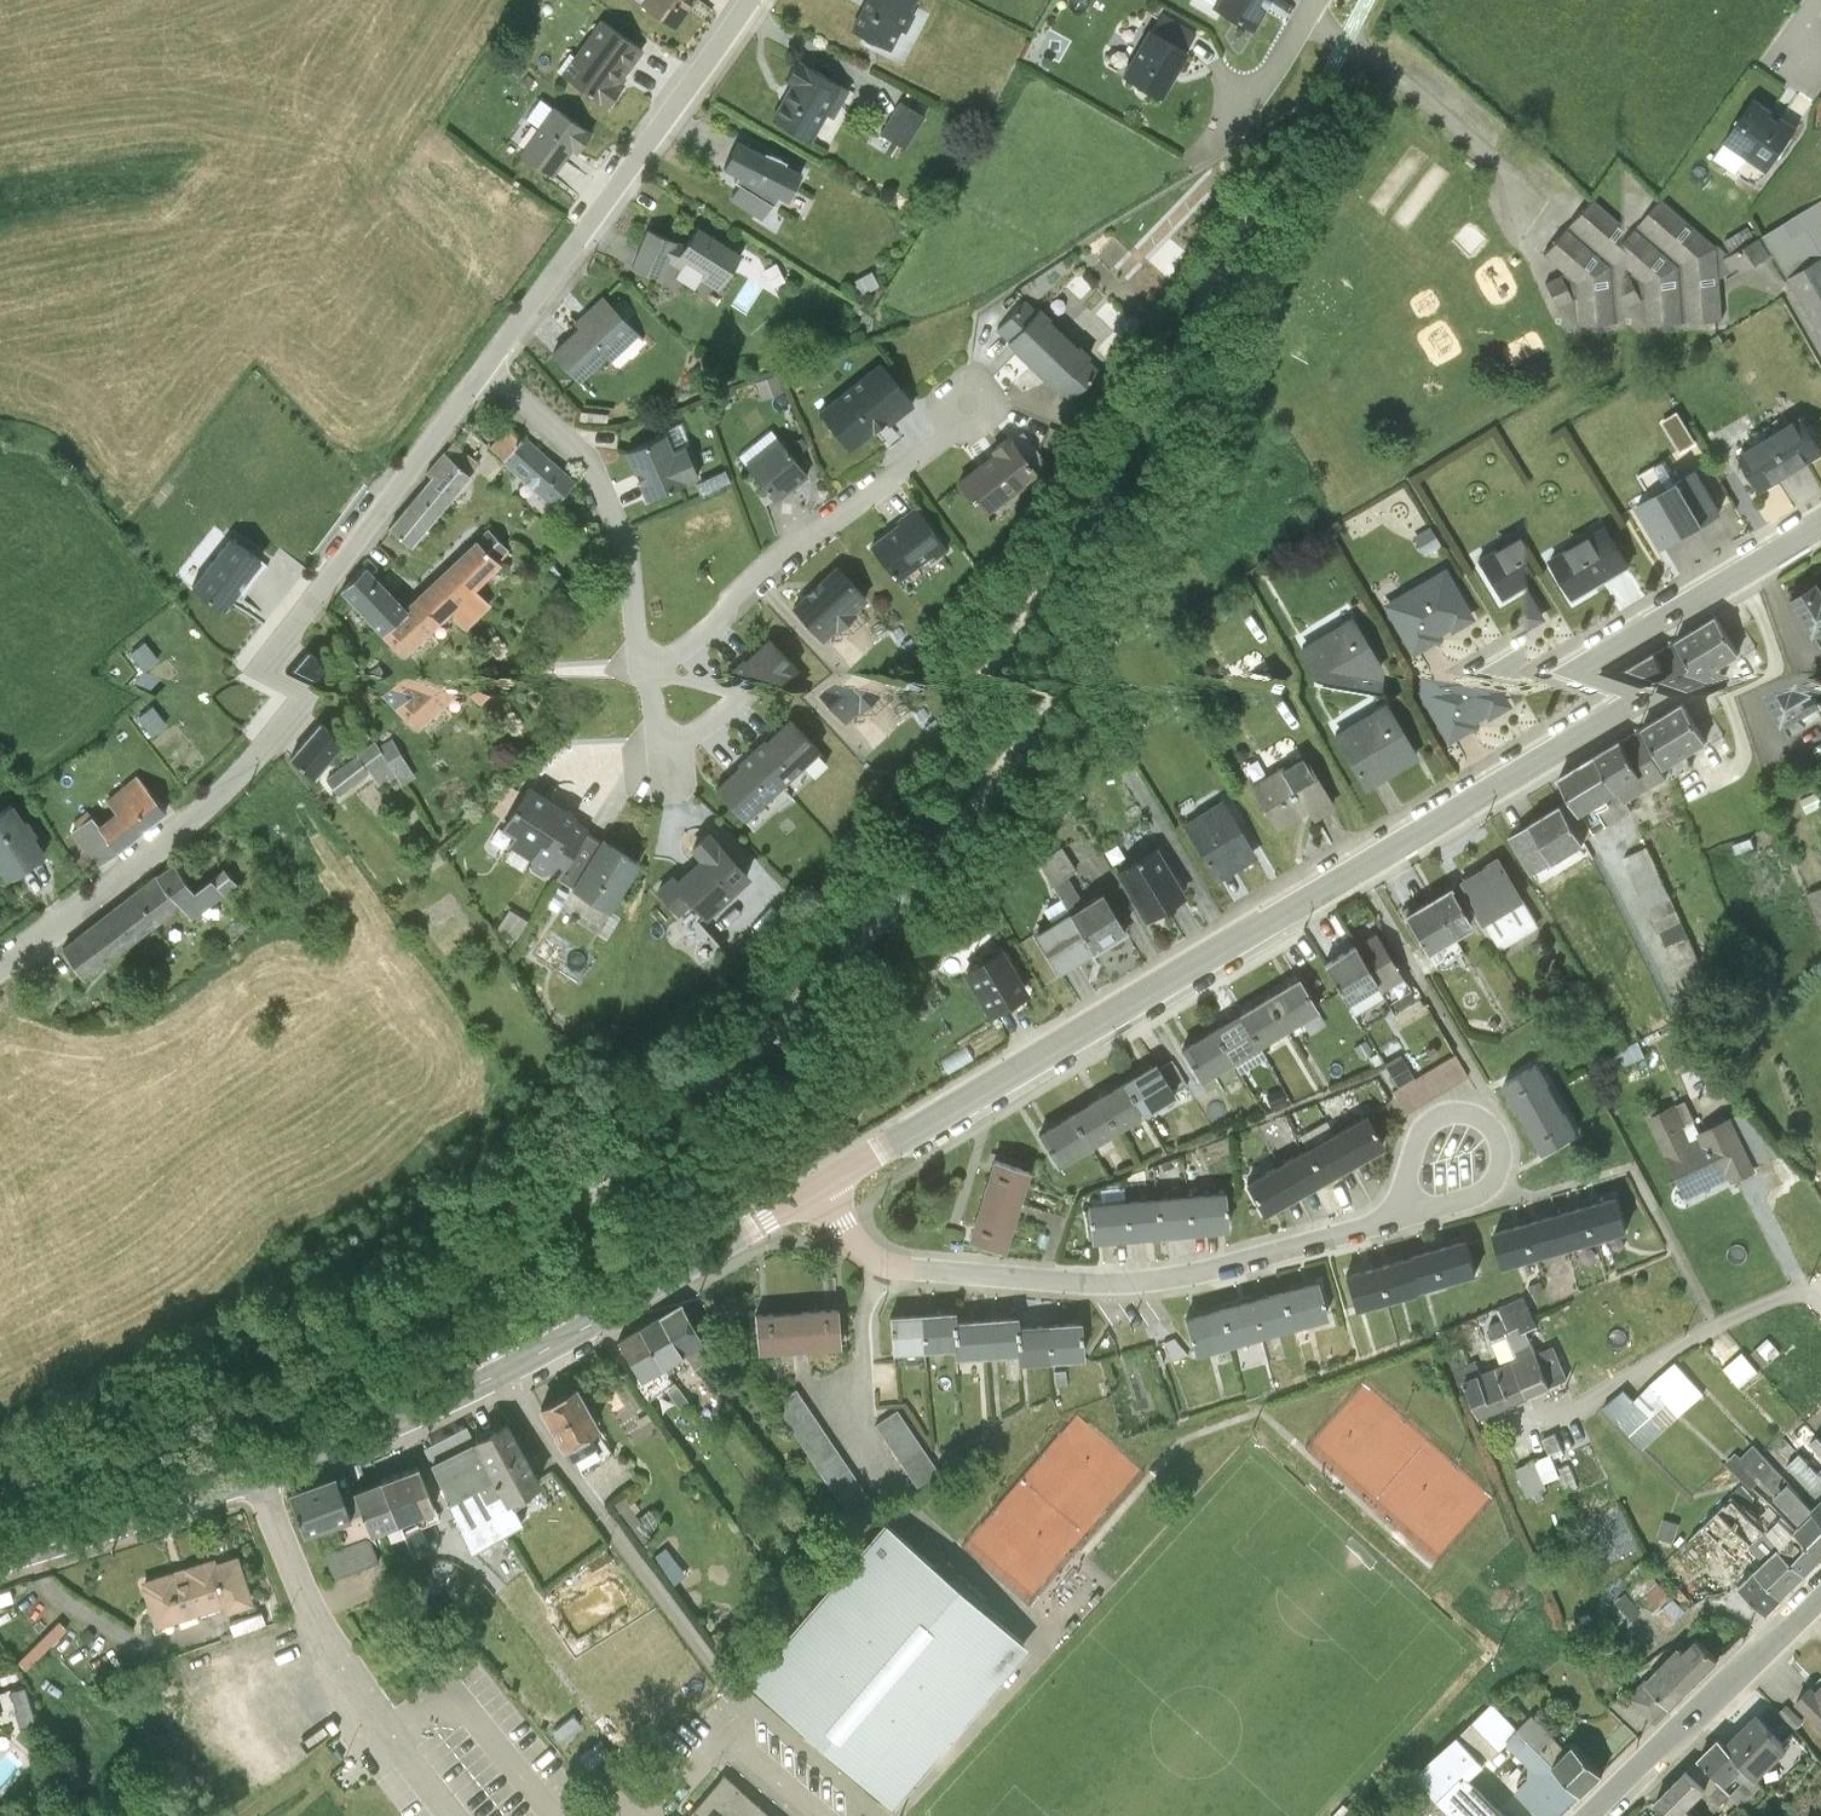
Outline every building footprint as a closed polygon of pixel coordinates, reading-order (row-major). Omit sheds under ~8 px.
[(888,53),(870,89),(912,110),(939,55),(890,31),(881,50),(888,53)] [(616,79),(574,134),(622,170),(641,145),(636,142),(659,111),(616,79)] [(810,145),(790,180),(830,204),(863,148),(817,121),(805,142),(810,145)] [(1797,204),(1820,219),(1820,170),(1797,204)] [(758,247),(748,263),(780,285),(791,269),(794,270),(798,261),(807,265),(821,236),(757,204),(741,234),(756,240),(752,245),(758,247)] [(1630,272),(1573,329),(1609,361),(1612,403),(1690,401),(1689,332),(1630,272)] [(1796,272),(1733,309),(1806,443),(1820,434),(1820,314),(1796,272)] [(565,418),(595,448),(621,423),(626,429),(655,401),(617,361),(589,388),(593,392),(565,418)] [(1032,412),(1062,382),(1049,370),(1020,400),(1032,412)] [(1057,441),(1091,407),(1064,380),(1062,382),(1032,412),(1030,414),(1057,441)] [(1771,495),(1739,514),(1763,554),(1794,535),(1771,495)] [(485,541),(458,518),(440,538),(444,542),(467,561),(485,541)] [(446,589),(467,561),(444,542),(423,569),(446,589)] [(425,613),(446,589),(423,569),(402,593),(425,613)] [(491,609),(419,677),(442,702),(461,684),(489,659),(517,635),(513,630),(491,609)] [(419,677),(379,634),(352,656),(416,726),(442,702),(419,677)] [(858,644),(813,685),(845,721),(890,679),(858,644)] [(1512,704),(1481,652),(1416,687),(1447,742),(1512,704)] [(506,678),(489,659),(461,684),(479,703),(506,678)] [(1798,662),(1756,687),(1782,726),(1820,704),(1820,702),(1798,662)] [(1706,742),(1682,703),(1642,726),(1666,768),(1706,742)] [(1418,755),(1387,704),(1332,734),(1365,787),(1418,755)] [(790,716),(750,749),(782,785),(820,749),(790,716)] [(342,740),(318,719),(289,754),(316,774),(342,740)] [(391,735),(378,743),(400,782),(414,774),(391,735)] [(378,743),(374,737),(326,776),(339,794),(369,769),(379,786),(396,776),(378,743)] [(1644,775),(1623,740),(1597,755),(1618,792),(1644,775)] [(745,819),(782,785),(750,749),(714,785),(745,819)] [(1334,806),(1302,753),(1250,783),(1277,828),(1306,811),(1311,819),(1334,806)] [(1618,792),(1597,755),(1559,776),(1578,815),(1618,792)] [(165,808),(136,772),(105,795),(114,807),(97,820),(119,847),(165,808)] [(526,783),(501,828),(512,835),(507,845),(551,872),(558,862),(564,867),(587,828),(572,819),(577,815),(526,783)] [(13,799),(0,808),(0,866),(7,876),(47,849),(13,799)] [(1257,856),(1223,800),(1183,823),(1216,878),(1257,856)] [(1583,847),(1560,809),(1508,839),(1531,877),(1583,847)] [(119,847),(90,812),(69,829),(98,864),(119,847)] [(672,872),(654,889),(677,913),(690,902),(705,918),(750,875),(707,830),(689,848),(698,857),(677,877),(672,872)] [(603,837),(572,887),(611,909),(639,862),(603,837)] [(1072,872),(1080,867),(1067,844),(1043,858),(1067,900),(1083,891),(1072,872)] [(1184,894),(1156,847),(1115,872),(1143,919),(1184,894)] [(1642,849),(1623,858),(1692,1000),(1711,991),(1642,849)] [(1525,900),(1500,855),(1458,880),(1484,924),(1487,922),(1525,900)] [(194,891),(172,861),(62,945),(86,977),(182,904),(192,917),(237,884),(224,868),(194,891)] [(1448,886),(1425,899),(1449,938),(1471,925),(1448,886)] [(1101,890),(1068,912),(1092,951),(1126,932),(1101,890)] [(1425,899),(1403,912),(1426,951),(1449,938),(1425,899)] [(1525,900),(1487,922),(1503,949),(1541,927),(1525,900)] [(505,926),(522,935),(532,918),(515,909),(505,926)] [(1092,951),(1068,912),(1036,932),(1059,972),(1092,951)] [(1403,975),(1377,930),(1356,943),(1378,981),(1381,988),(1403,975)] [(1378,981),(1356,943),(1323,961),(1346,1000),(1378,981)] [(1028,995),(1001,948),(961,972),(989,1018),(1028,995)] [(1287,1028),(1316,1010),(1295,976),(1265,995),(1287,1028)] [(1287,1028),(1265,995),(1239,1012),(1258,1045),(1287,1028)] [(1258,1045),(1239,1012),(1213,1027),(1231,1059),(1258,1045)] [(1213,1027),(1181,1045),(1199,1079),(1231,1059),(1213,1027)] [(1470,1078),(1457,1054),(1392,1092),(1407,1118),(1470,1078)] [(1409,1054),(1392,1060),(1400,1081),(1417,1074),(1409,1054)] [(1179,1088),(1190,1082),(1177,1058),(1166,1064),(1179,1088)] [(1124,1081),(1144,1113),(1174,1095),(1156,1063),(1124,1081)] [(1577,1132),(1538,1064),(1501,1084),(1544,1152),(1577,1132)] [(1098,1097),(1117,1129),(1144,1113),(1124,1081),(1098,1097)] [(1072,1112),(1091,1144),(1117,1129),(1098,1097),(1072,1112)] [(1781,1160),(1746,1112),(1700,1133),(1687,1104),(1649,1122),(1682,1204),(1781,1160)] [(1072,1112),(1037,1132),(1056,1164),(1091,1144),(1072,1112)] [(1383,1147),(1362,1115),(1249,1179),(1266,1211),(1383,1147)] [(1029,1171),(993,1160),(981,1194),(967,1236),(1004,1247),(1017,1206),(1029,1171)] [(1224,1191),(1087,1202),(1091,1241),(1229,1228),(1224,1191)] [(1618,1195),(1495,1229),(1505,1264),(1628,1230),(1618,1195)] [(1468,1238),(1345,1273),(1355,1307),(1478,1272),(1468,1238)] [(1316,1278),(1183,1317),(1196,1351),(1328,1315),(1316,1278)] [(1516,1350),(1531,1342),(1526,1331),(1539,1326),(1524,1296),(1497,1307),(1503,1319),(1492,1323),(1498,1337),(1496,1339),(1507,1360),(1518,1356),(1516,1350)] [(704,1340),(681,1301),(658,1315),(683,1353),(704,1340)] [(838,1306),(796,1309),(755,1311),(758,1351),(798,1348),(838,1345),(838,1306)] [(954,1310),(889,1313),(893,1350),(953,1347),(955,1356),(1017,1353),(1015,1364),(1082,1357),(1081,1319),(1018,1324),(1016,1315),(954,1319),(954,1310)] [(683,1353),(658,1315),(640,1327),(663,1365),(683,1353)] [(663,1365),(640,1327),(619,1339),(640,1377),(663,1365)] [(1780,1352),(1767,1339),(1750,1353),(1764,1367),(1780,1352)] [(1516,1350),(1518,1356),(1507,1360),(1480,1372),(1464,1379),(1465,1382),(1480,1416),(1551,1385),(1536,1352),(1531,1342),(1516,1350)] [(1536,1352),(1551,1385),(1569,1377),(1553,1344),(1536,1352)] [(1464,1379),(1480,1372),(1475,1359),(1469,1362),(1462,1345),(1446,1351),(1460,1384),(1465,1382),(1464,1379)] [(1759,1372),(1742,1352),(1721,1369),(1738,1389),(1759,1372)] [(1631,1393),(1609,1412),(1640,1449),(1705,1394),(1676,1362),(1636,1399),(1631,1393)] [(577,1383),(541,1404),(564,1446),(600,1425),(577,1383)] [(877,1509),(794,1390),(774,1403),(856,1525),(877,1509)] [(939,1472),(897,1409),(874,1426),(917,1487),(939,1472)] [(508,1421),(476,1441),(506,1501),(542,1481),(508,1421)] [(469,1427),(423,1450),(473,1550),(519,1527),(508,1506),(506,1501),(476,1441),(469,1427)] [(1774,1500),(1788,1484),(1754,1448),(1737,1465),(1774,1500)] [(1598,1483),(1584,1450),(1549,1463),(1558,1487),(1564,1497),(1598,1483)] [(1549,1463),(1547,1456),(1515,1467),(1526,1498),(1558,1487),(1549,1463)] [(416,1465),(381,1479),(397,1521),(433,1506),(416,1465)] [(336,1476),(289,1492),(304,1535),(351,1519),(336,1476)] [(381,1479),(353,1490),(370,1532),(397,1521),(381,1479)] [(1801,1525),(1811,1514),(1788,1484),(1774,1500),(1801,1525)] [(1811,1514),(1820,1525),(1820,1504),(1811,1514)] [(1820,1556),(1820,1525),(1811,1514),(1801,1525),(1795,1531),(1820,1556)] [(885,1531),(751,1686),(892,1807),(1026,1652),(989,1621),(973,1607),(932,1571),(885,1531)] [(1804,1578),(1820,1559),(1820,1556),(1795,1531),(1776,1550),(1804,1578)] [(368,1537),(324,1552),(333,1578),(377,1562),(368,1537)] [(1755,1572),(1782,1599),(1804,1578),(1776,1550),(1755,1572)] [(214,1557),(141,1580),(156,1627),(221,1605),(223,1612),(254,1602),(238,1553),(215,1560),(214,1557)] [(1738,1588),(1766,1614),(1782,1599),(1755,1572),(1738,1588)] [(262,1613),(229,1623),(233,1635),(266,1625),(262,1613)] [(34,1664),(73,1627),(66,1619),(27,1656),(34,1664)] [(1644,1684),(1670,1710),(1715,1663),(1689,1636),(1644,1684)] [(1626,1699),(1652,1726),(1670,1710),(1644,1684),(1626,1699)] [(1819,1687),(1814,1684),(1794,1706),(1820,1733),(1820,1685),(1819,1687)] [(1456,1815),(1504,1815),(1466,1778),(1516,1730),(1493,1702),(1414,1774),(1456,1815)] [(1786,1750),(1753,1717),(1723,1747),(1744,1770),(1755,1781),(1786,1750)] [(1723,1747),(1717,1742),(1698,1760),(1725,1788),(1744,1770),(1723,1747)] [(1552,1764),(1581,1798),(1604,1775),(1569,1744),(1552,1764)] [(1535,1815),(1560,1815),(1581,1798),(1552,1764),(1516,1796),(1535,1815)] [(723,1772),(685,1815),(775,1815),(723,1772)] [(1686,1773),(1654,1803),(1667,1815),(1680,1815),(1704,1792),(1686,1773)]
